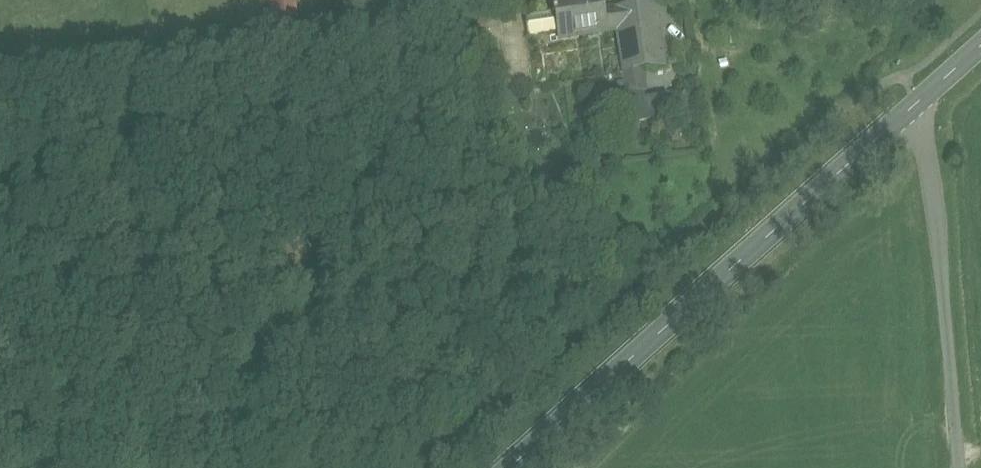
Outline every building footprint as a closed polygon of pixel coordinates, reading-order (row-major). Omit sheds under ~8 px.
[(275,34),(301,32),(299,0),(272,0),(275,34)] [(561,43),(615,36),(624,105),(646,102),(642,76),(663,73),(654,7),(604,14),(602,0),(556,0),(561,43)]
